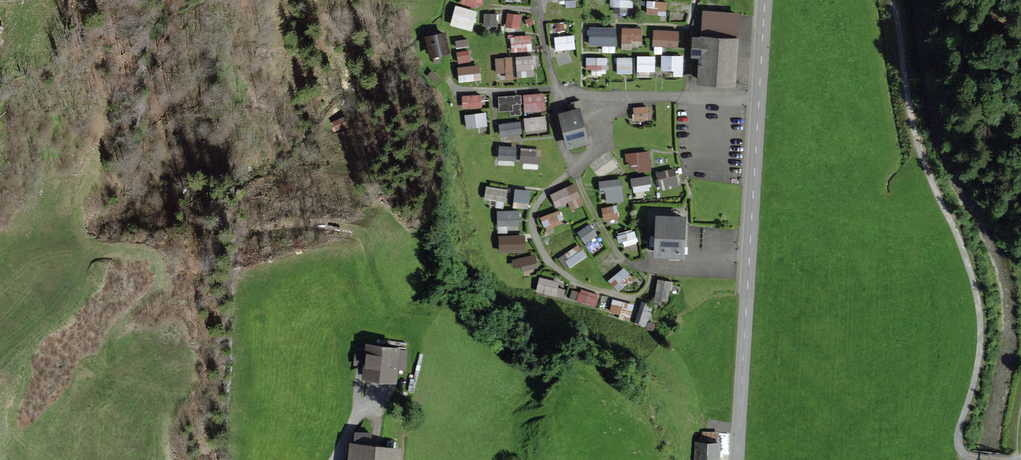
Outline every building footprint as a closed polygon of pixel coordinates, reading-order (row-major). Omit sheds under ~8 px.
[(616,14),(627,14),(627,6),(634,6),(633,0),(616,0),(616,14)] [(658,9),(667,10),(667,0),(657,0),(647,0),(646,14),(658,14),(658,9)] [(456,4),(450,23),(472,30),(478,10),(456,4)] [(484,26),(497,26),(498,13),(484,12),(484,26)] [(506,26),(522,27),(523,13),(507,12),(506,26)] [(589,45),(616,44),(616,25),(589,25),(589,45)] [(642,48),(642,27),(622,27),(622,48),(642,48)] [(653,47),(680,47),(680,29),(653,29),(653,47)] [(443,33),(421,38),(426,59),(448,53),(443,33)] [(529,34),(511,35),(512,53),(530,51),(529,34)] [(555,50),(576,49),(575,34),(555,35),(555,50)] [(732,39),(686,37),(685,57),(695,57),(694,84),(730,86),(732,39)] [(457,47),(469,45),(468,38),(456,40),(457,47)] [(457,51),(459,63),(472,60),(469,49),(457,51)] [(517,70),(534,69),(534,54),(516,55),(517,70)] [(662,54),(661,69),(674,70),(674,76),(683,76),(684,55),(662,54)] [(638,55),(638,71),(655,71),(655,55),(638,55)] [(496,57),(496,72),(506,71),(506,78),(514,78),(513,56),(496,57)] [(587,69),(608,69),(608,56),(587,56),(587,69)] [(617,57),(618,74),(633,73),(633,56),(617,57)] [(459,81),(481,80),(481,64),(458,65),(459,81)] [(523,93),(524,111),(546,110),(545,92),(523,93)] [(462,94),(463,107),(482,106),(482,93),(462,94)] [(499,110),(521,109),(521,93),(498,95),(499,110)] [(634,121),(651,120),(650,105),(633,106),(634,121)] [(576,110),(552,116),(560,149),(584,144),(576,110)] [(487,112),(465,113),(466,127),(487,126),(487,112)] [(526,134),(548,133),(547,115),(525,117),(526,134)] [(345,121),(333,126),(337,137),(349,131),(345,121)] [(500,135),(522,134),(521,121),(499,122),(500,135)] [(499,144),(498,158),(516,160),(517,146),(499,144)] [(522,148),(521,162),(541,163),(541,148),(522,148)] [(640,171),(653,169),(650,149),(626,153),(628,165),(638,163),(640,171)] [(661,189),(680,185),(676,167),(657,171),(661,189)] [(631,177),(633,192),(651,189),(649,174),(631,177)] [(600,191),(606,191),(607,201),(624,200),(623,177),(599,179),(600,191)] [(571,209),(584,205),(577,183),(551,191),(556,207),(569,203),(571,209)] [(486,185),(485,199),(497,200),(496,206),(506,207),(508,187),(486,185)] [(618,204),(602,207),(604,220),(619,218),(618,204)] [(520,231),(519,209),(497,210),(498,232),(520,231)] [(546,230),(565,223),(559,209),(541,216),(546,230)] [(679,216),(648,215),(646,256),(677,257),(679,216)] [(591,222),(577,231),(585,243),(599,234),(591,222)] [(639,242),(635,228),(620,233),(624,246),(639,242)] [(526,250),(525,233),(499,234),(499,251),(526,250)] [(558,256),(566,269),(587,255),(579,243),(558,256)] [(512,257),(514,266),(522,265),(523,269),(538,267),(536,254),(512,257)] [(625,287),(621,278),(629,275),(626,268),(609,276),(616,291),(625,287)] [(564,298),(567,282),(539,276),(536,292),(564,298)] [(655,301),(670,302),(672,279),(657,278),(655,301)] [(577,300),(597,306),(600,294),(581,288),(577,300)] [(570,299),(577,300),(579,290),(572,289),(570,299)] [(613,299),(610,311),(632,316),(634,304),(613,299)] [(643,300),(635,322),(647,327),(655,304),(643,300)] [(406,350),(366,346),(363,378),(397,382),(398,368),(404,369),(406,350)] [(693,441),(693,459),(719,459),(719,441),(693,441)] [(344,447),(342,459),(390,459),(390,454),(344,447)]
